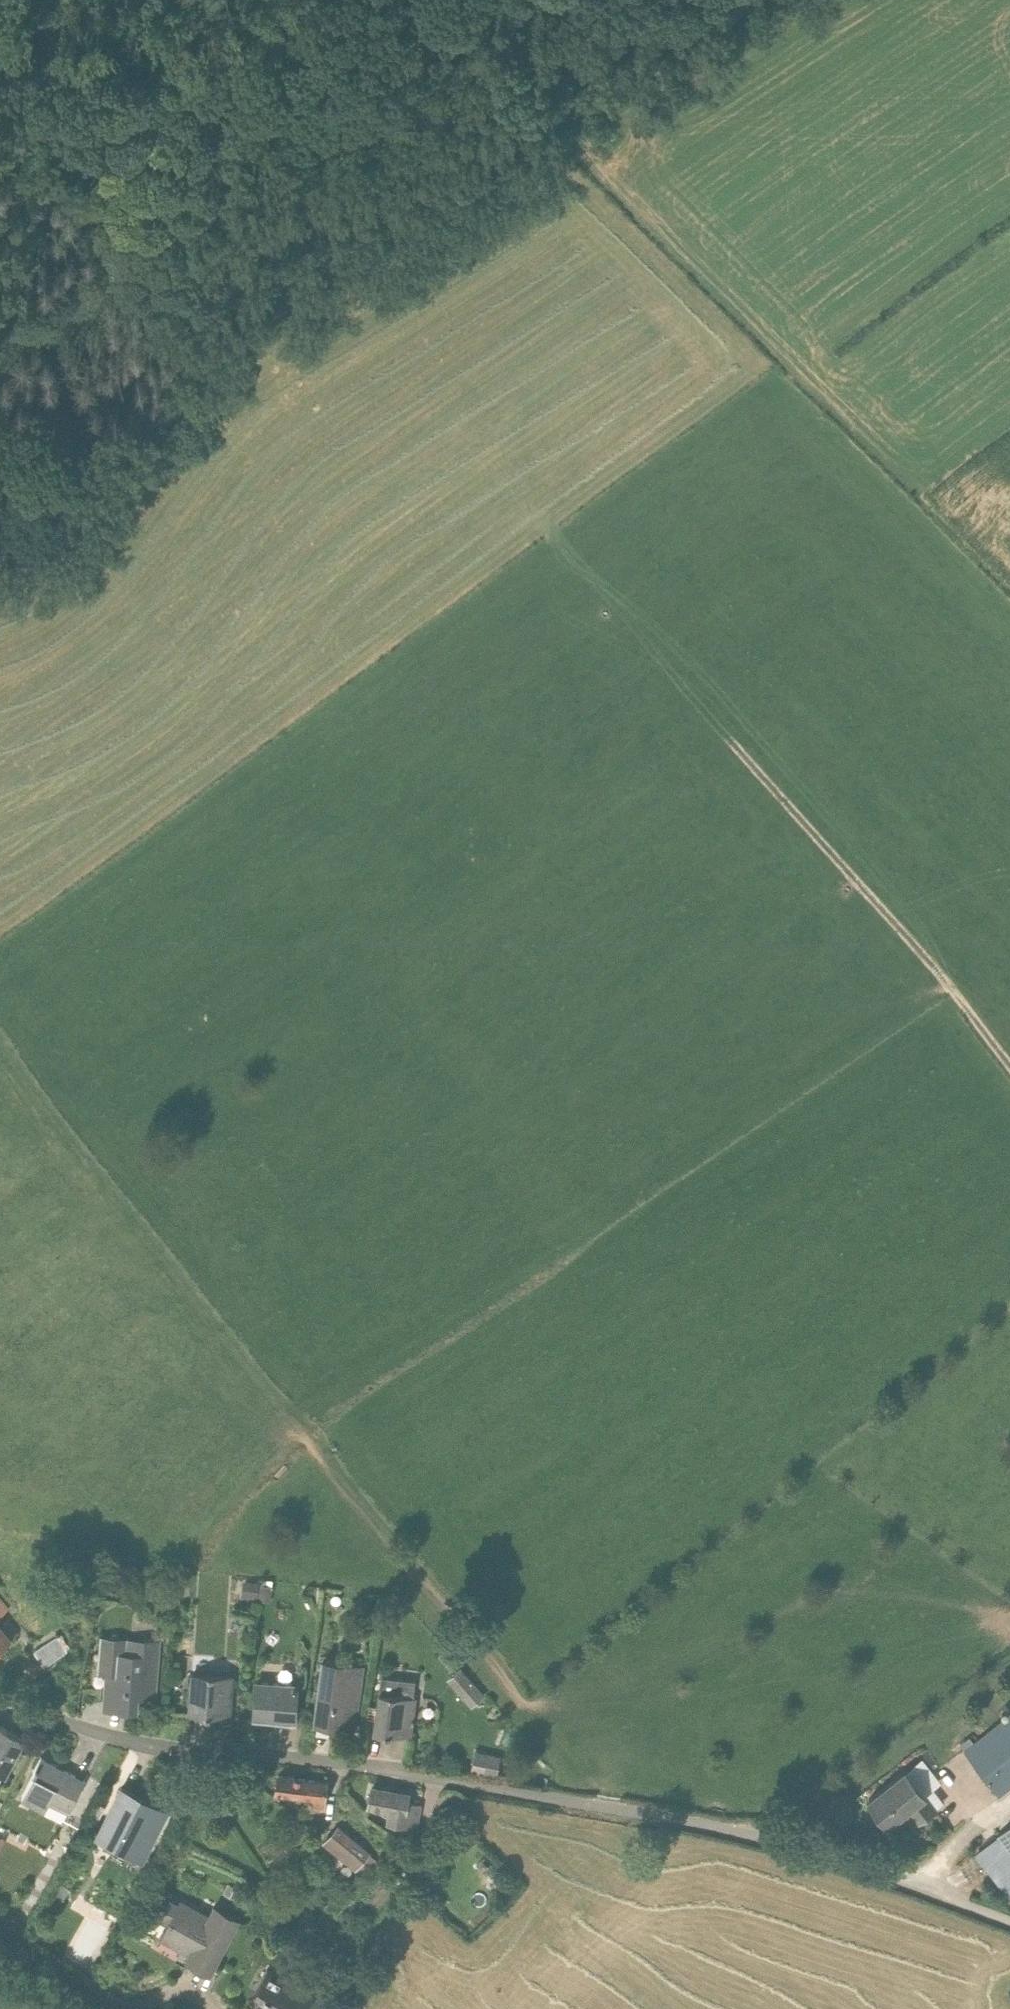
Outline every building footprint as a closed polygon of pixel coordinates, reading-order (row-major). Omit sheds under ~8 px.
[(257,1598),(259,1582),(246,1580),(244,1596),(257,1598)] [(169,1591),(177,1592),(178,1582),(170,1581),(169,1591)] [(270,1599),(272,1585),(261,1584),(259,1598),(270,1599)] [(9,1608),(0,1597),(0,1616),(9,1608)] [(0,1623),(0,1648),(19,1632),(8,1619),(1,1624),(0,1623)] [(99,1673),(107,1674),(105,1705),(137,1708),(138,1695),(155,1697),(160,1640),(102,1636),(99,1673)] [(34,1651),(44,1667),(64,1654),(54,1637),(34,1651)] [(324,1661),(315,1722),(355,1727),(363,1666),(324,1661)] [(471,1705),(484,1694),(461,1667),(448,1678),(471,1705)] [(229,1715),(231,1675),(194,1672),(191,1712),(229,1715)] [(411,1733),(416,1696),(413,1696),(415,1681),(381,1676),(377,1706),(376,1715),(374,1730),(390,1732),(390,1731),(411,1733)] [(295,1719),(297,1686),(257,1682),(254,1716),(295,1719)] [(367,1714),(376,1715),(377,1706),(368,1705),(367,1714)] [(966,1750),(1001,1795),(1009,1788),(1009,1715),(966,1750)] [(25,1738),(0,1724),(0,1770),(5,1773),(25,1738)] [(475,1751),(472,1768),(496,1773),(500,1757),(475,1751)] [(69,1809),(86,1781),(41,1756),(26,1784),(27,1785),(21,1795),(45,1807),(50,1798),(69,1809)] [(919,1821),(936,1809),(906,1771),(869,1799),(888,1824),(909,1807),(919,1821)] [(324,1807),(327,1782),(279,1775),(276,1792),(315,1798),(314,1806),(324,1807)] [(96,1834),(123,1849),(142,1859),(148,1848),(167,1812),(122,1787),(96,1834)] [(410,1796),(372,1788),(367,1810),(373,1811),(374,1807),(390,1810),(387,1823),(417,1829),(421,1804),(409,1802),(410,1796)] [(88,1821),(96,1825),(106,1807),(97,1803),(88,1821)] [(999,1837),(977,1854),(1009,1897),(1009,1824),(997,1835),(999,1837)] [(377,1860),(368,1853),(338,1827),(325,1842),(364,1876),(377,1860)] [(9,1838),(0,1834),(0,1857),(9,1838)] [(395,1855),(408,1865),(416,1855),(403,1845),(395,1855)] [(430,1872),(420,1884),(428,1890),(437,1878),(430,1872)] [(68,1889),(58,1883),(53,1893),(63,1898),(68,1889)] [(240,1891),(229,1885),(224,1894),(235,1899),(240,1891)] [(170,1922),(162,1935),(182,1946),(184,1943),(193,1948),(188,1957),(210,1969),(237,1920),(216,1908),(210,1918),(180,1902),(178,1906),(164,1898),(156,1914),(170,1922)] [(313,1999),(286,1984),(288,1979),(268,1968),(256,1989),(260,1992),(251,2008),(307,2008),(313,1999)]
